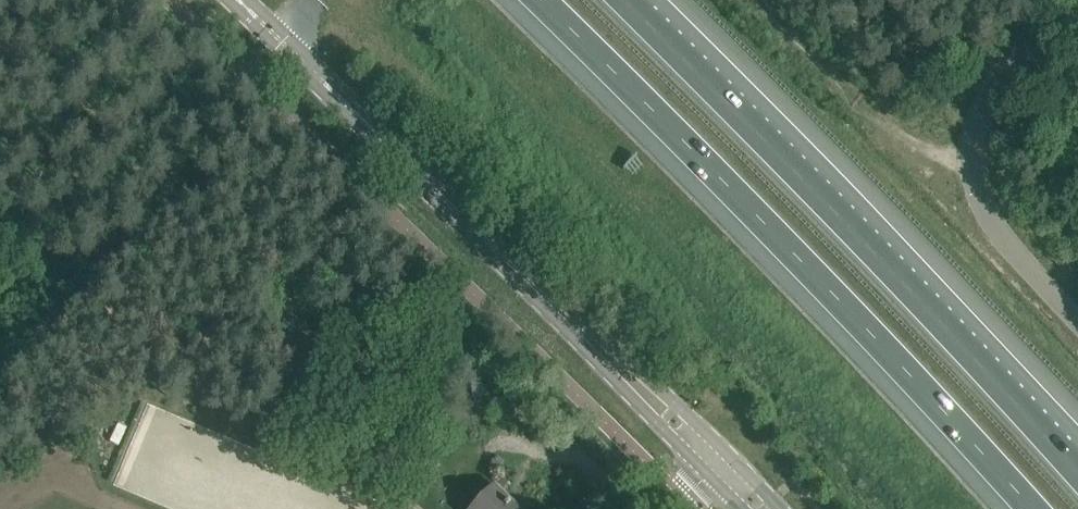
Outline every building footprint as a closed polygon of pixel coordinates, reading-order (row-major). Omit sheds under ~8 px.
[(494,488),(473,508),(516,508),(494,488)]
